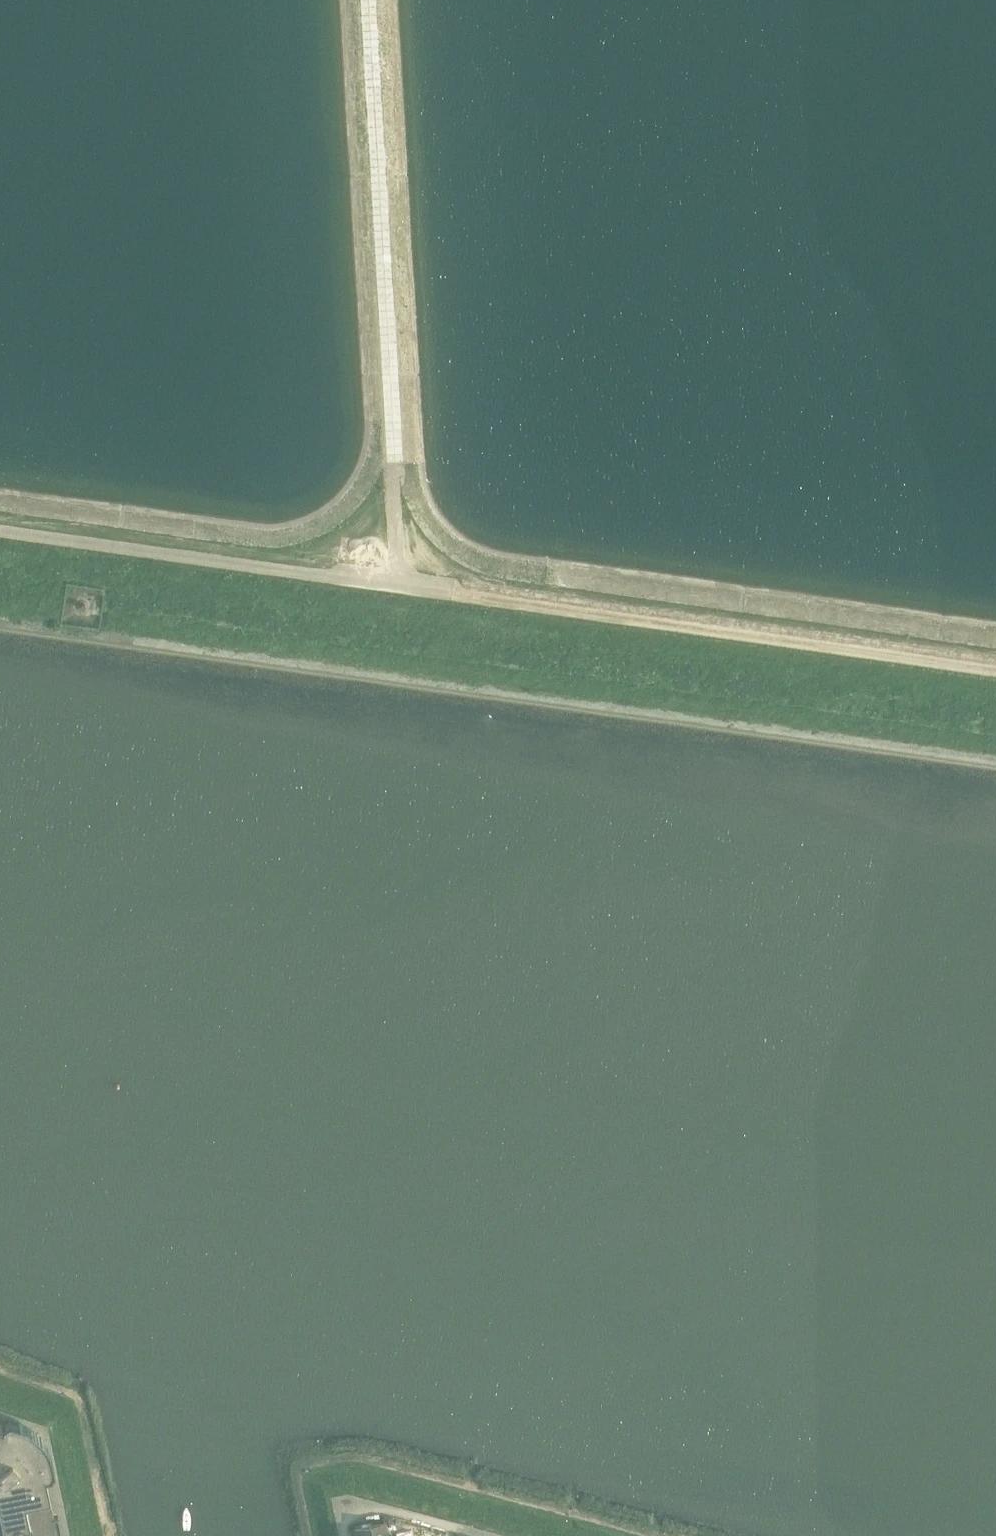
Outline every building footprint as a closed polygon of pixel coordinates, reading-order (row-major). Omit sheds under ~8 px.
[(61,1530),(58,1512),(53,1513),(45,1473),(49,1472),(53,1466),(52,1457),(51,1454),(50,1450),(49,1446),(47,1443),(45,1440),(43,1437),(41,1434),(38,1431),(35,1429),(31,1426),(26,1423),(20,1421),(15,1419),(9,1417),(3,1421),(2,1425),(0,1425),(0,1511),(3,1526),(7,1526),(9,1535),(58,1535),(61,1530)] [(358,1535),(388,1535),(385,1523),(357,1529),(358,1535)]
